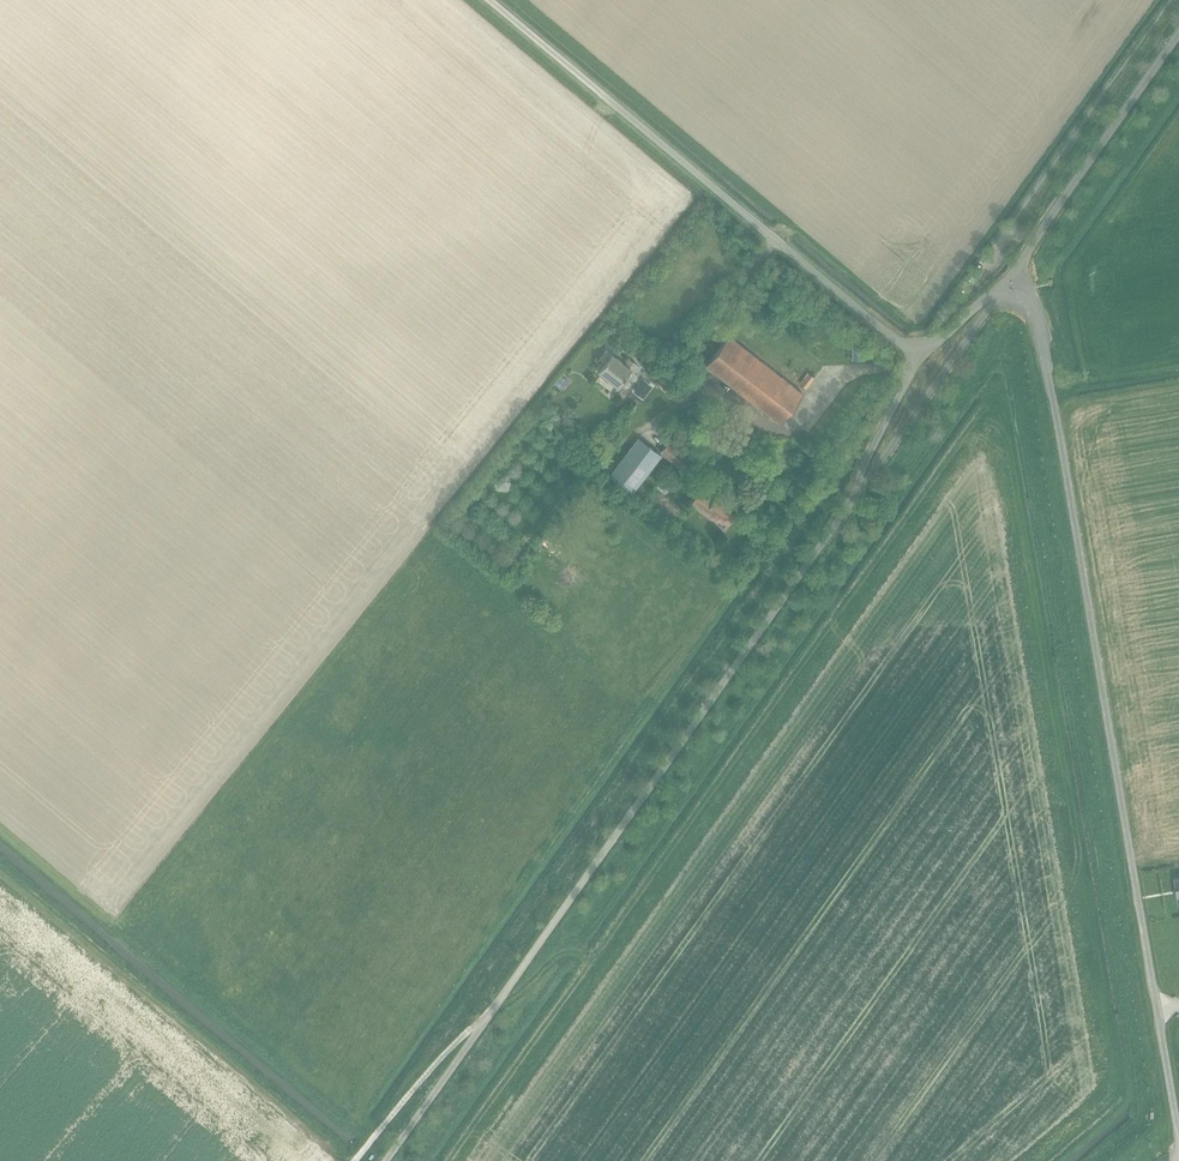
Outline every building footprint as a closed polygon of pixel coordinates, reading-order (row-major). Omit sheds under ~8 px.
[(728,336),(705,365),(779,423),(802,393),(728,336)] [(852,345),(852,360),(863,360),(863,345),(852,345)] [(618,387),(636,364),(629,358),(624,364),(605,350),(599,358),(605,362),(598,371),(601,373),(600,373),(609,380),(609,379),(618,387)] [(808,372),(799,383),(806,389),(815,378),(808,372)] [(560,375),(554,383),(560,388),(567,380),(560,375)] [(660,457),(636,439),(608,476),(631,494),(660,457)] [(659,452),(685,472),(693,461),(667,441),(659,452)] [(662,480),(672,486),(677,479),(667,473),(662,480)] [(691,503),(713,520),(717,516),(728,524),(735,515),(727,510),(730,506),(717,496),(712,503),(699,493),(691,503)]
